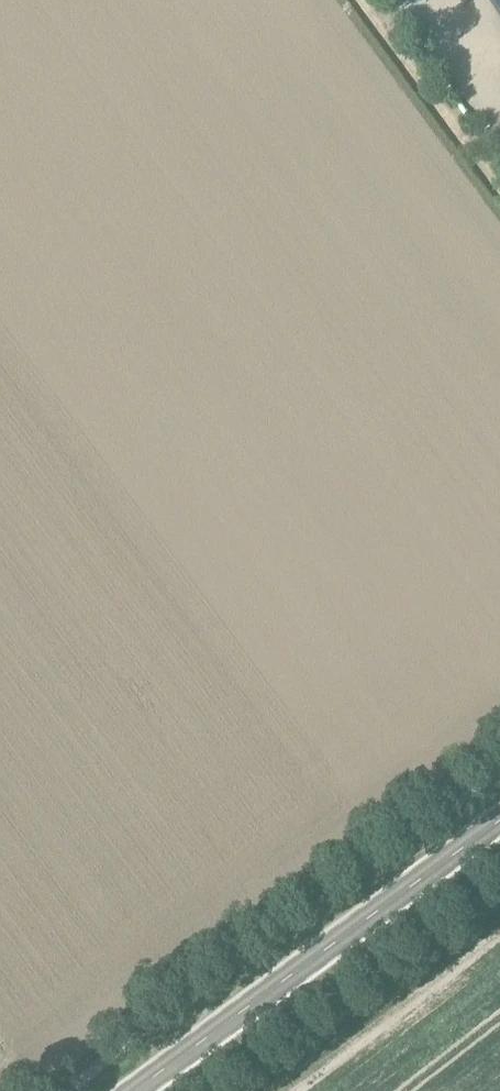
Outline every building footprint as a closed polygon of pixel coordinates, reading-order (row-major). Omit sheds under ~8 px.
[(499,18),(499,0),(487,0),(499,18)] [(491,12),(477,13),(478,41),(493,40),(491,12)]
